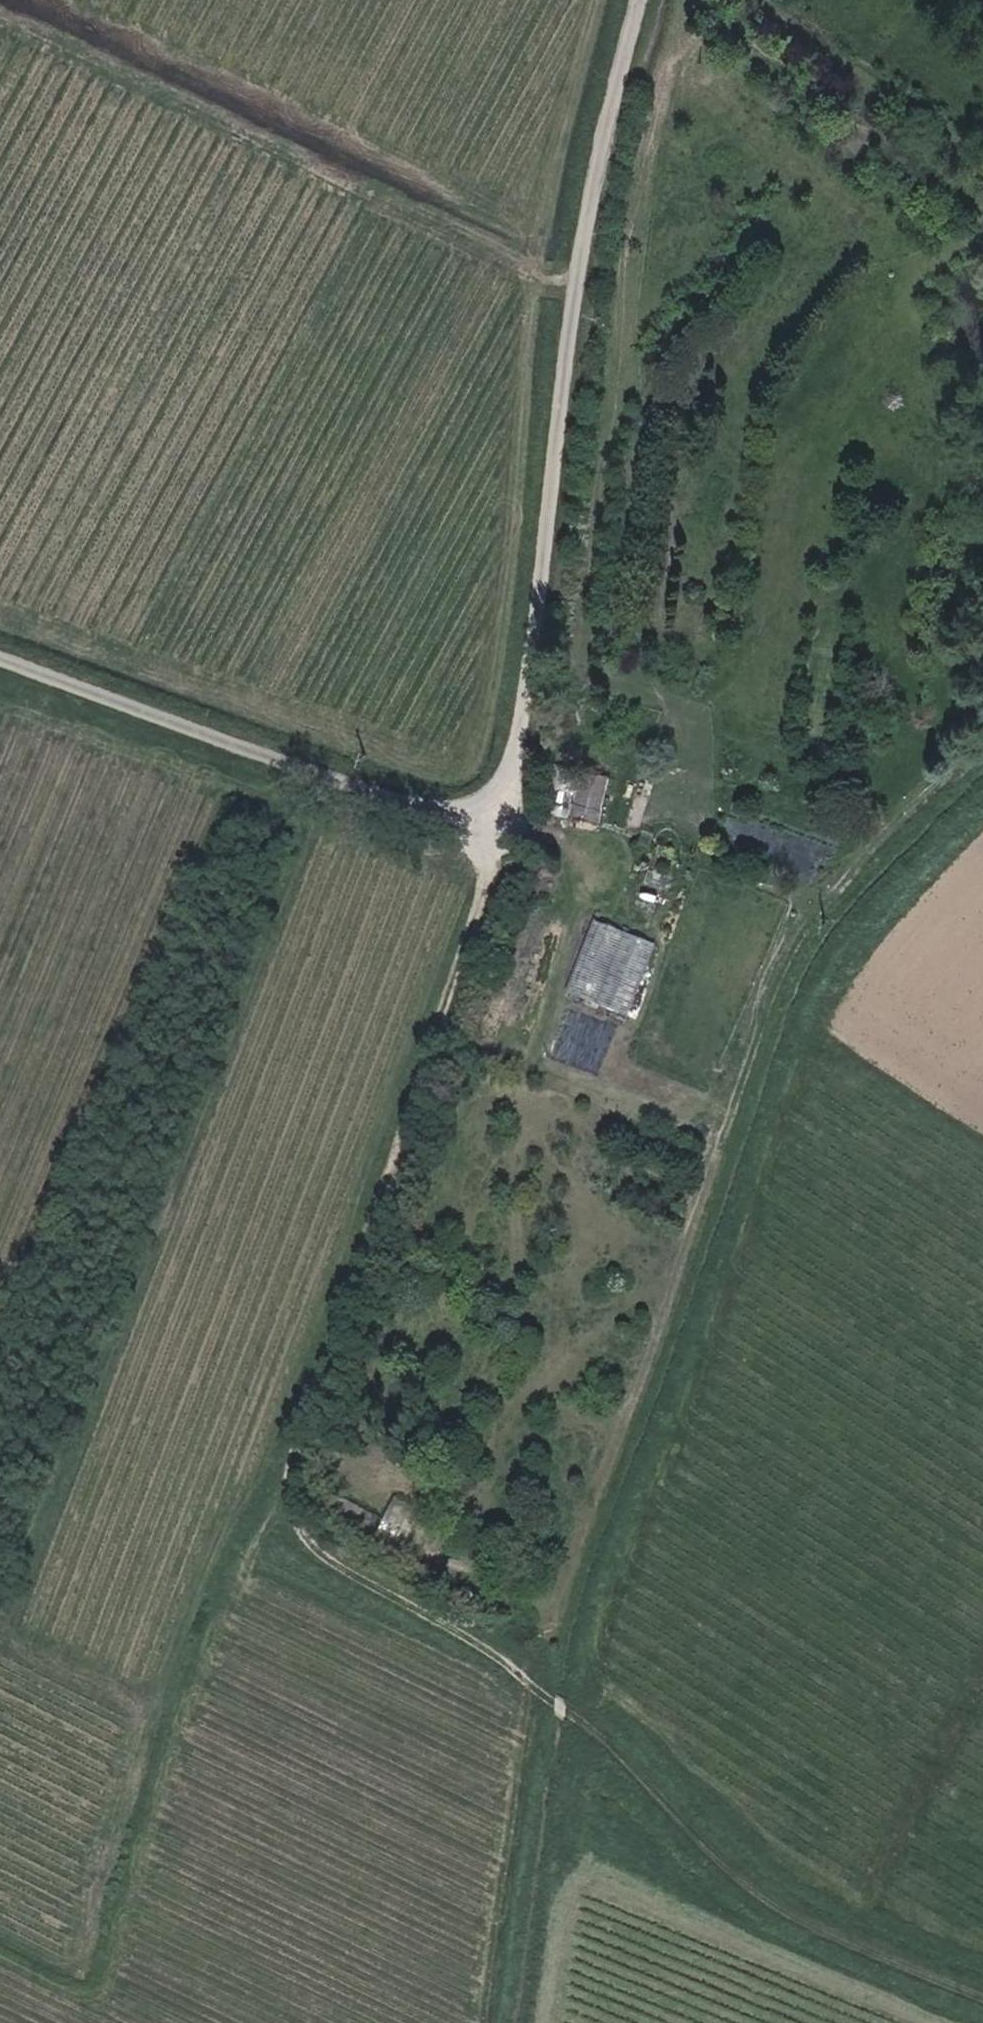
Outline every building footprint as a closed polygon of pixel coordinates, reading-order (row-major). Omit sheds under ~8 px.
[(581,781),(556,779),(553,814),(605,818),(609,771),(582,770),(581,781)] [(594,919),(584,947),(647,969),(657,940),(594,919)] [(633,1012),(644,966),(579,950),(567,996),(633,1012)]
